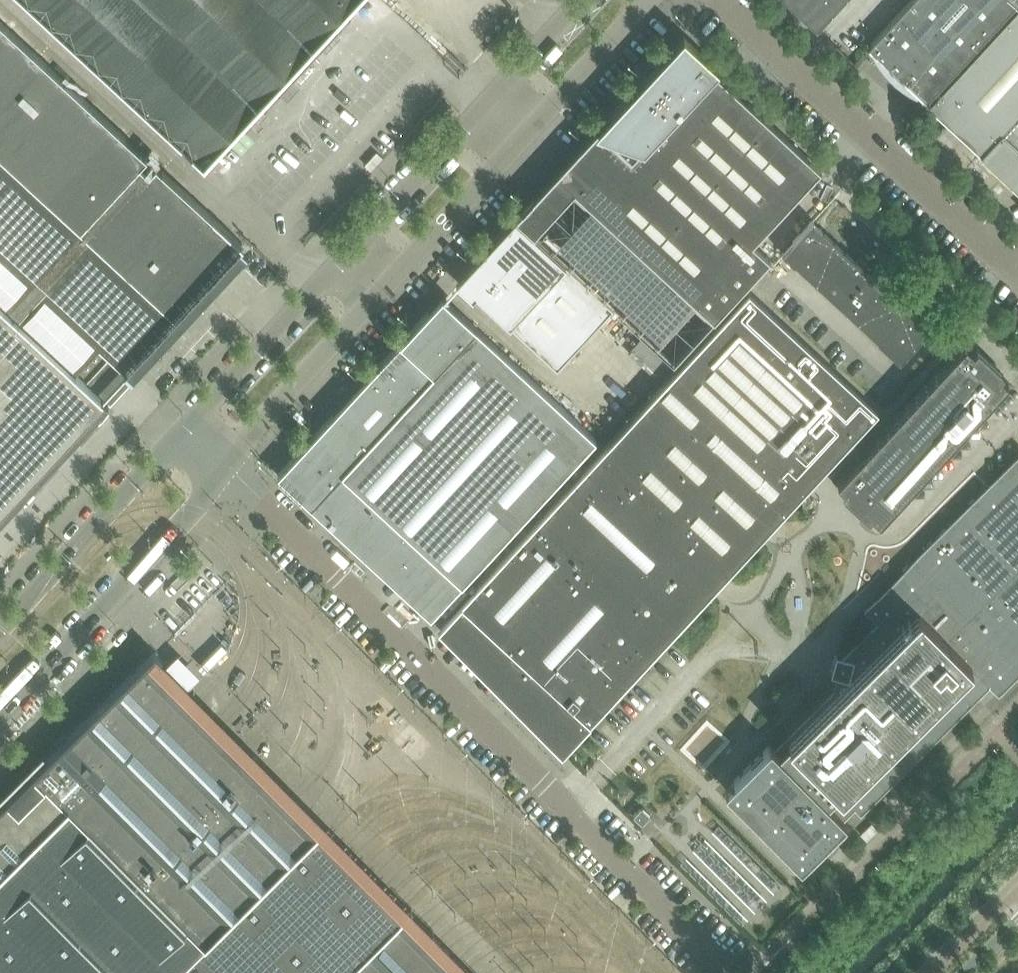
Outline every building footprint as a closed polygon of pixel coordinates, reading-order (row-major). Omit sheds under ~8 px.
[(203,163),(354,0),(27,0),(203,163)] [(816,28),(842,0),(785,0),(816,28)] [(1017,1),(1016,0),(910,0),(867,46),(870,48),(874,56),(878,63),(883,69),(889,75),(895,81),(902,86),(908,90),(915,94),(923,97),(926,100),(1017,1)] [(1017,111),(1017,5),(927,104),(980,152),(1017,111)] [(226,229),(0,21),(0,476),(89,380),(74,367),(76,365),(75,365),(98,341),(99,341),(112,353),(226,229)] [(752,242),(820,168),(715,71),(718,66),(683,34),(509,223),(455,281),(472,296),(475,293),(497,314),(557,368),(613,307),(673,363),(770,258),(752,242)] [(859,68),(869,58),(862,52),(853,62),(859,68)] [(980,152),(1017,187),(1017,111),(980,152)] [(917,317),(885,287),(884,286),(886,283),(880,278),(878,280),(813,220),(814,219),(812,218),(781,252),(793,263),(794,261),(878,338),(877,339),(899,360),(930,326),(918,316),(917,317)] [(859,444),(852,438),(878,410),(749,291),(599,452),(727,574),(814,479),(845,445),(852,451),(859,444)] [(595,437),(450,303),(442,295),(333,413),(277,474),(310,504),(386,421),(431,462),(507,532),(595,437)] [(879,520),(1008,380),(999,373),(1002,370),(976,346),(973,349),(965,342),(891,422),(865,450),(859,444),(852,451),(859,457),(837,481),(845,488),(842,491),(855,503),(868,515),(871,512),(879,520)] [(355,546),(431,462),(386,421),(310,504),(355,546)] [(539,730),(562,753),(718,584),(727,574),(599,452),(437,628),(539,730)] [(997,694),(1017,673),(1017,453),(863,608),(876,621),(841,657),(835,655),(833,665),(830,675),(836,676),(833,689),(772,749),(768,745),(722,791),(799,867),(844,822),(841,819),(853,807),(860,813),(988,685),(997,694)] [(430,615),(507,532),(431,462),(355,546),(430,615)] [(403,915),(333,844),(183,693),(187,689),(152,653),(6,799),(0,806),(0,972),(461,972),(403,915)] [(641,808),(633,816),(641,824),(649,816),(641,808)] [(871,822),(860,834),(866,840),(878,829),(871,822)]
